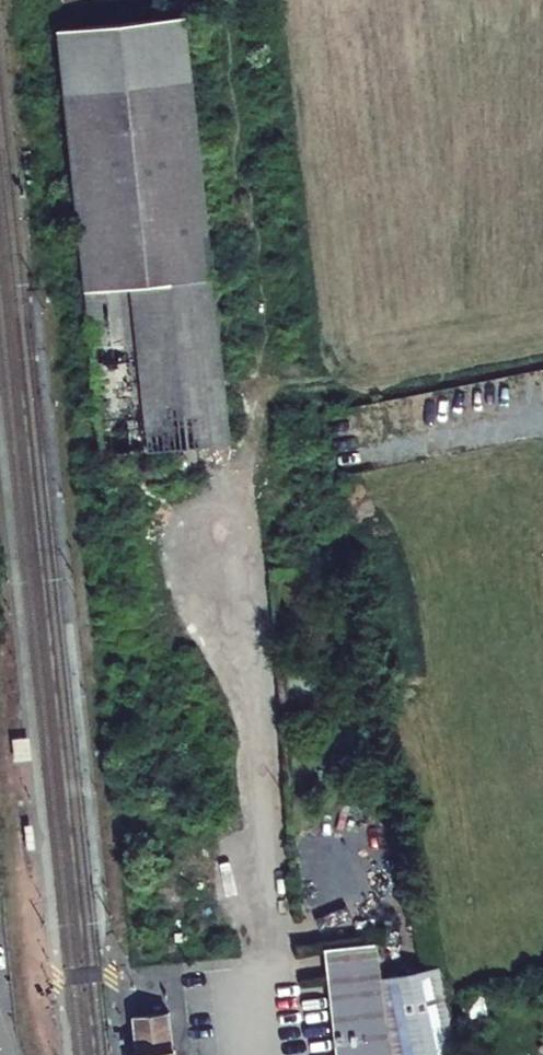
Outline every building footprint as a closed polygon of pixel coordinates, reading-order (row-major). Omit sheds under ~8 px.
[(187,15),(57,29),(86,288),(133,284),(213,278),(187,15)] [(33,759),(30,735),(14,737),(16,761),(33,759)] [(38,846),(35,822),(26,823),(28,847),(38,846)] [(317,935),(330,1054),(388,1054),(375,966),(369,930),(317,935)] [(439,955),(375,966),(388,1054),(459,1054),(439,955)] [(162,1001),(127,1004),(129,1023),(131,1039),(127,1041),(129,1054),(171,1054),(169,1039),(166,1038),(162,1001)]
